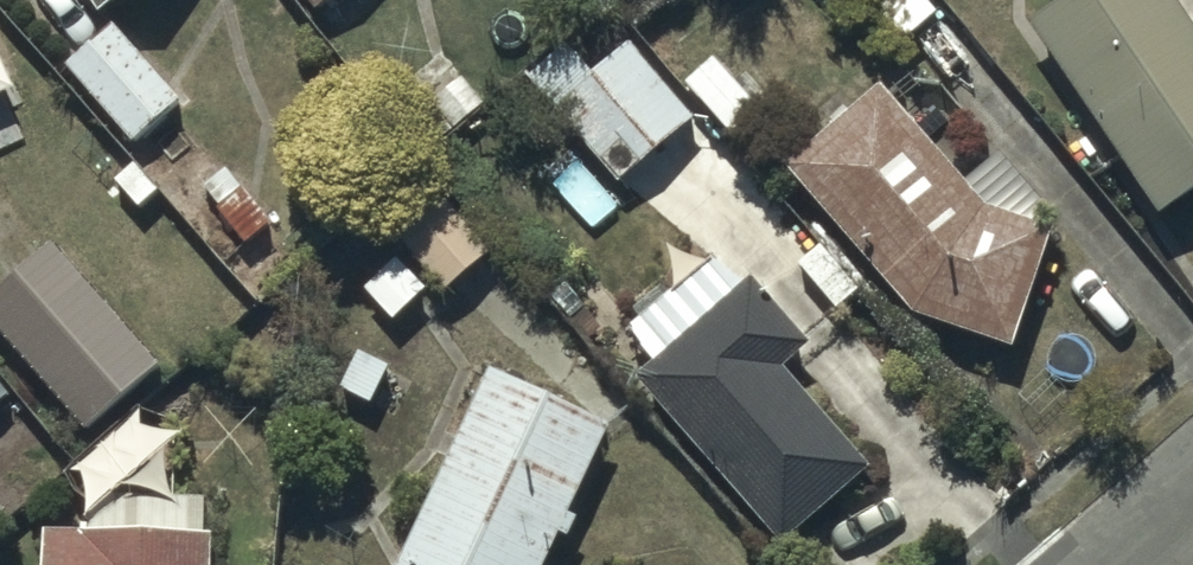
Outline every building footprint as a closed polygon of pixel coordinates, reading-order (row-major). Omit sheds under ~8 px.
[(99,16),(122,0),(88,0),(99,16)] [(316,12),(330,0),(306,0),(316,12)] [(929,0),(836,0),(856,23),(870,11),(901,48),(941,14),(929,0)] [(1029,27),(1158,219),(1192,196),(1192,35),(1170,0),(1070,0),(1029,27)] [(115,30),(67,69),(129,143),(177,103),(115,30)] [(569,45),(526,80),(616,189),(696,125),(630,45),(594,75),(569,45)] [(12,90),(0,65),(0,95),(12,90)] [(788,171),(912,316),(1008,349),(1049,232),(982,209),(881,92),(788,171)] [(371,211),(441,293),(487,254),(417,172),(371,211)] [(0,294),(0,335),(84,433),(160,368),(55,247),(0,294)] [(743,289),(716,258),(630,334),(657,365),(637,382),(780,546),(865,472),(779,373),(808,348),(751,283),(743,289)] [(606,430),(488,376),(401,564),(544,564),(606,430)] [(209,524),(38,521),(39,564),(208,564),(209,524)]
